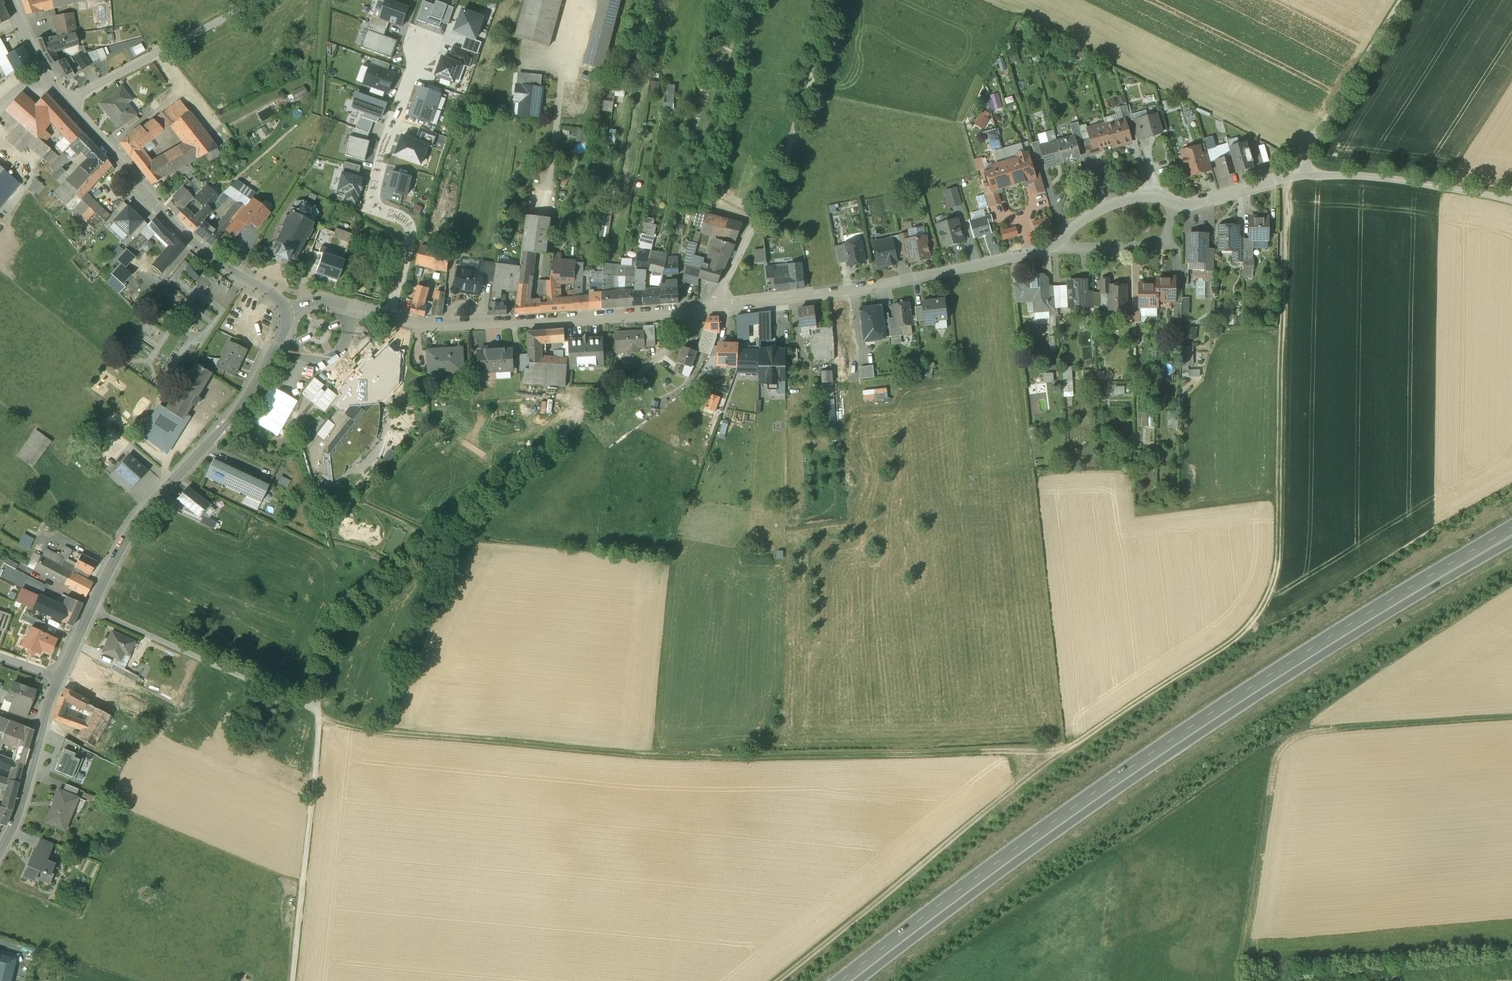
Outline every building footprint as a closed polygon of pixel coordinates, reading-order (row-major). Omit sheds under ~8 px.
[(26,15),(35,13),(53,8),(54,8),(51,0),(21,0),(26,15)] [(379,19),(385,2),(380,0),(378,0),(373,16),(379,19)] [(379,19),(389,23),(402,27),(409,8),(388,0),(386,0),(385,2),(379,19)] [(516,37),(549,46),(562,0),(526,0),(516,37)] [(583,64),(604,69),(621,0),(600,0),(583,64)] [(435,5),(425,1),(418,20),(439,28),(441,22),(448,5),(437,1),(435,5)] [(3,4),(0,6),(0,23),(9,19),(3,4)] [(448,5),(441,22),(448,25),(454,8),(448,5)] [(53,8),(35,13),(37,19),(55,14),(53,8)] [(483,17),(463,10),(459,22),(455,31),(461,33),(467,35),(476,38),(483,17)] [(72,14),(54,17),(57,36),(76,33),(75,27),(80,26),(78,15),(73,16),(72,14)] [(370,23),(387,29),(389,23),(379,19),(373,16),(370,23)] [(455,31),(459,22),(456,21),(452,32),(460,36),(461,33),(455,31)] [(370,23),(368,30),(384,36),(387,29),(370,23)] [(361,48),(391,58),(397,40),(384,36),(368,30),(361,48)] [(61,36),(64,48),(77,44),(74,34),(61,36)] [(467,35),(462,49),(470,52),(478,55),(482,42),(475,40),(476,38),(467,35)] [(61,36),(45,38),(36,40),(42,55),(50,66),(56,61),(52,52),(64,48),(61,36)] [(10,61),(7,56),(8,55),(6,51),(7,51),(0,39),(0,65),(10,61)] [(64,48),(67,58),(71,57),(74,56),(79,54),(77,44),(64,48)] [(132,48),(136,55),(145,51),(140,44),(132,48)] [(453,46),(448,60),(461,64),(461,65),(469,68),(473,59),(468,57),(470,52),(462,49),(453,46)] [(8,55),(7,56),(10,61),(16,71),(29,62),(21,47),(8,55)] [(1007,53),(1012,63),(1020,59),(1016,49),(1007,53)] [(79,54),(74,56),(82,70),(90,65),(82,53),(79,54)] [(67,58),(64,59),(70,69),(76,65),(71,57),(67,58)] [(373,58),(371,65),(387,71),(390,64),(373,58)] [(443,58),(436,76),(454,82),(461,65),(461,64),(448,60),(443,58)] [(70,69),(64,59),(56,61),(50,66),(59,80),(64,77),(72,72),(70,69)] [(387,71),(371,65),(364,84),(388,92),(395,74),(387,71)] [(72,72),(64,77),(66,80),(74,75),(72,72)] [(542,75),(531,74),(530,87),(541,88),(542,75)] [(652,91),(660,92),(661,82),(653,81),(652,91)] [(665,84),(664,108),(673,108),(674,84),(665,84)] [(530,87),(517,86),(515,101),(521,101),(520,115),(539,118),(542,88),(541,88),(530,87)] [(121,87),(99,104),(106,112),(108,111),(121,127),(125,124),(136,115),(123,98),(127,95),(121,87)] [(420,87),(410,116),(429,123),(440,94),(420,87)] [(304,88),(294,93),(298,101),(308,95),(304,88)] [(35,105),(20,93),(5,110),(27,129),(51,100),(45,94),(35,105)] [(351,108),(364,112),(379,118),(381,118),(386,104),(356,94),(351,108)] [(999,96),(988,100),(991,110),(1002,107),(999,96)] [(179,99),(153,119),(163,130),(170,125),(188,111),(179,99)] [(51,100),(27,129),(44,144),(45,142),(44,141),(49,134),(42,128),(50,120),(53,124),(58,119),(54,115),(59,109),(51,100)] [(600,111),(613,111),(613,101),(600,101),(600,111)] [(1175,105),(1168,106),(1170,115),(1176,114),(1175,105)] [(1131,121),(1126,106),(1120,108),(1124,121),(1125,121),(1126,127),(1132,125),(1131,121)] [(81,133),(59,109),(54,115),(58,119),(53,124),(71,144),(81,133)] [(982,109),(973,124),(982,129),(990,114),(982,109)] [(50,149),(44,144),(27,129),(5,110),(0,116),(0,120),(13,131),(8,138),(24,152),(29,145),(43,157),(50,149)] [(170,125),(189,148),(196,159),(217,149),(188,111),(170,125)] [(364,112),(362,117),(374,121),(378,123),(379,118),(364,112)] [(1156,114),(1138,119),(1144,138),(1162,133),(1156,114)] [(136,115),(125,124),(129,128),(139,119),(136,115)] [(356,129),(369,134),(374,121),(362,117),(360,117),(356,129)] [(142,128),(140,126),(128,136),(139,149),(141,148),(163,130),(153,119),(142,128)] [(1138,119),(1131,121),(1132,125),(1137,140),(1144,138),(1138,119)] [(1124,121),(1106,126),(1111,145),(1112,147),(1131,142),(1126,127),(1125,121),(1124,121)] [(1078,123),(1070,125),(1074,137),(1076,142),(1083,140),(1083,138),(1078,123)] [(1106,126),(1087,132),(1088,136),(1092,150),(1094,150),(1111,145),(1106,126)] [(415,141),(428,145),(428,146),(432,147),(437,134),(420,127),(415,141)] [(353,128),(351,137),(367,141),(369,134),(356,129),(353,128)] [(577,142),(587,144),(589,133),(579,132),(577,142)] [(95,148),(81,133),(71,144),(68,147),(75,153),(77,155),(81,151),(87,157),(95,148)] [(120,142),(130,156),(139,149),(128,136),(120,142)] [(345,155),(365,161),(370,141),(367,141),(351,137),(350,136),(345,155)] [(415,141),(402,136),(396,155),(421,164),(428,146),(428,145),(415,141)] [(1088,136),(1083,138),(1083,140),(1088,155),(1095,153),(1094,150),(1092,150),(1088,136)] [(1074,137),(1057,142),(1063,161),(1070,159),(1071,160),(1076,158),(1076,157),(1080,156),(1076,142),(1074,137)] [(1042,147),(1041,141),(1031,144),(1036,161),(1045,158),(1042,147)] [(1042,147),(1045,158),(1048,167),(1063,162),(1063,161),(1057,142),(1042,147)] [(1245,143),(1229,147),(1229,144),(1228,144),(1232,156),(1237,173),(1252,169),(1250,162),(1253,162),(1249,148),(1246,149),(1245,143)] [(1204,144),(1199,146),(1201,154),(1207,153),(1207,151),(1204,144)] [(1228,144),(1212,149),(1216,161),(1232,156),(1228,144)] [(1199,146),(1191,149),(1191,151),(1183,154),(1184,157),(1182,158),(1181,161),(1182,165),(1185,166),(1186,166),(1189,175),(1203,171),(1205,172),(1212,170),(1210,163),(1207,153),(1201,154),(1199,146)] [(59,156),(54,161),(61,168),(75,153),(68,147),(59,156)] [(107,160),(95,148),(87,157),(88,159),(80,167),(81,167),(90,176),(92,174),(98,169),(106,160),(107,160)] [(152,164),(141,148),(139,149),(130,156),(142,172),(152,164)] [(152,164),(142,172),(152,184),(163,177),(167,175),(177,169),(185,165),(189,163),(195,159),(196,159),(189,148),(155,168),(152,164)] [(59,156),(50,149),(43,157),(51,164),(54,161),(59,156)] [(196,159),(195,159),(198,165),(220,155),(217,149),(196,159)] [(1212,149),(1207,151),(1207,153),(1210,163),(1216,161),(1212,149)] [(1017,159),(1006,163),(1013,185),(1027,180),(1035,178),(1034,175),(1028,153),(1023,151),(1019,152),(1016,156),(1017,159)] [(1260,154),(1255,155),(1258,167),(1263,165),(1260,154)] [(1232,156),(1216,161),(1221,178),(1237,173),(1232,156)] [(98,169),(92,174),(90,176),(85,183),(90,188),(103,175),(111,166),(106,160),(98,169)] [(344,162),(341,173),(358,177),(361,166),(344,162)] [(194,168),(189,163),(185,165),(189,170),(190,172),(194,168)] [(1006,163),(985,169),(991,187),(992,191),(998,189),(1013,185),(1006,163)] [(185,165),(177,169),(182,175),(189,170),(185,165)] [(21,184),(0,167),(0,208),(21,184)] [(81,167),(67,182),(77,191),(85,183),(90,176),(81,167)] [(61,168),(57,172),(62,176),(66,172),(61,168)] [(170,181),(182,175),(177,169),(167,175),(170,181)] [(189,170),(182,175),(188,180),(192,175),(190,172),(189,170)] [(62,176),(57,172),(48,181),(53,185),(62,176)] [(387,191),(406,196),(411,177),(392,172),(387,191)] [(358,177),(341,173),(337,191),(346,193),(344,201),(355,203),(357,196),(358,196),(359,190),(360,190),(361,185),(360,184),(362,178),(358,177)] [(1040,173),(1034,175),(1035,178),(1027,180),(1030,181),(1034,194),(1045,191),(1040,173)] [(36,178),(27,190),(34,195),(42,183),(36,178)] [(237,179),(224,191),(230,196),(236,200),(245,206),(251,199),(255,193),(237,179)] [(65,205),(66,203),(76,193),(78,191),(77,191),(67,182),(55,196),(65,205)] [(198,191),(189,182),(183,188),(193,198),(194,196),(196,194),(195,194),(198,191)] [(85,183),(77,191),(78,191),(76,193),(81,199),(87,192),(90,188),(85,183)] [(198,191),(195,194),(196,194),(194,196),(198,201),(210,190),(205,185),(202,189),(201,188),(198,191)] [(998,189),(992,191),(991,187),(983,189),(988,206),(1000,203),(996,191),(998,189)] [(183,188),(166,205),(176,216),(183,209),(183,208),(193,198),(183,188)] [(956,188),(945,191),(950,208),(961,204),(956,188)] [(210,190),(198,201),(205,207),(207,205),(210,208),(218,200),(219,199),(218,198),(210,190)] [(224,191),(218,198),(219,199),(218,200),(222,204),(230,196),(224,191)] [(110,214),(87,192),(81,199),(93,210),(97,206),(108,216),(110,214)] [(93,210),(81,199),(76,193),(66,203),(96,231),(105,222),(104,221),(93,210)] [(268,213),(251,199),(245,206),(236,217),(245,225),(246,226),(248,223),(252,223),(257,227),(268,213)] [(287,217),(287,216),(286,214),(285,215),(285,217),(281,225),(279,226),(280,227),(281,226),(282,227),(279,234),(277,233),(277,234),(278,235),(275,242),(273,241),(272,242),(274,243),(272,248),(270,249),(271,250),(272,249),(277,252),(276,254),(274,253),(273,255),(275,256),(276,256),(273,262),(282,267),(285,261),(288,262),(290,258),(293,260),(293,261),(294,261),(294,259),(297,254),(298,255),(299,254),(297,253),(301,246),(302,247),(303,246),(301,245),(305,238),(306,239),(306,241),(308,240),(307,238),(311,230),(313,229),(313,228),(311,228),(310,228),(312,224),(314,223),(313,221),(314,220),(316,220),(316,219),(315,218),(317,213),(318,213),(318,212),(317,212),(314,207),(315,206),(315,205),(313,206),(311,205),(311,204),(306,202),(303,201),(303,199),(302,199),(302,201),(296,201),(296,200),(295,201),(295,202),(292,207),(291,206),(290,207),(292,208),(291,210),(289,210),(290,212),(287,217)] [(236,200),(223,218),(231,223),(236,217),(245,206),(236,200)] [(120,213),(127,206),(124,202),(116,210),(120,213)] [(188,214),(183,209),(176,216),(193,232),(203,222),(203,221),(213,211),(210,208),(207,205),(205,207),(196,216),(193,218),(188,214)] [(108,216),(97,206),(93,210),(104,221),(108,216)] [(144,220),(127,206),(120,213),(114,220),(130,235),(144,220)] [(694,224),(702,227),(705,214),(697,212),(694,224)] [(743,223),(705,214),(702,227),(701,232),(735,241),(743,223)] [(543,253),(547,253),(548,242),(551,218),(537,216),(527,215),(522,251),(534,252),(543,253)] [(990,216),(970,222),(975,237),(991,233),(990,230),(988,223),(992,221),(990,216)] [(231,223),(225,229),(235,237),(245,225),(236,217),(231,223)] [(1268,218),(1250,217),(1250,239),(1250,240),(1253,240),(1268,240),(1268,218)] [(163,230),(154,218),(147,226),(154,234),(169,247),(173,242),(175,240),(163,230)] [(213,229),(203,222),(193,232),(211,246),(225,229),(231,223),(223,218),(213,229)] [(957,219),(937,225),(940,234),(941,234),(943,239),(941,239),(944,246),(951,244),(951,243),(955,242),(956,243),(963,241),(961,234),(960,234),(959,231),(960,230),(957,219)] [(1047,219),(1034,222),(1036,229),(1049,225),(1047,219)] [(642,222),(640,234),(654,237),(656,225),(642,222)] [(146,226),(141,232),(148,240),(154,234),(147,226),(146,226)] [(1238,227),(1220,227),(1220,251),(1234,251),(1238,251),(1238,239),(1238,227)] [(1015,228),(1002,232),(1004,239),(1017,235),(1015,228)] [(353,234),(336,229),(334,237),(350,242),(353,234)] [(909,233),(899,235),(902,256),(909,255),(906,240),(910,239),(909,233)] [(640,234),(639,241),(652,245),(654,237),(640,234)] [(1207,234),(1189,234),(1188,261),(1205,262),(1206,262),(1206,250),(1207,234)] [(902,256),(899,235),(889,237),(890,239),(892,239),(896,257),(902,256)] [(423,236),(420,246),(416,263),(447,270),(449,253),(441,251),(434,249),(437,239),(423,236)] [(910,239),(906,240),(909,255),(911,262),(929,259),(925,236),(910,239)] [(734,244),(715,238),(710,252),(716,254),(712,266),(723,269),(734,244)] [(765,239),(755,240),(754,250),(755,264),(767,263),(767,259),(765,239)] [(890,239),(881,241),(881,245),(874,247),(878,266),(887,264),(887,265),(896,264),(896,263),(897,263),(896,257),(892,239),(890,239)] [(1244,239),(1238,239),(1238,251),(1234,251),(1234,260),(1243,260),(1244,239)] [(1250,240),(1250,239),(1244,239),(1243,260),(1253,261),(1253,240),(1250,240)] [(169,247),(153,266),(154,266),(160,271),(161,273),(183,247),(175,240),(173,242),(169,247)] [(652,245),(639,241),(638,248),(651,251),(652,245)] [(548,242),(547,253),(554,254),(555,243),(548,242)] [(697,244),(690,243),(685,264),(688,265),(691,266),(694,255),(697,244)] [(862,245),(856,247),(855,243),(845,245),(848,261),(848,265),(865,262),(862,245)] [(845,245),(836,246),(839,263),(848,261),(845,245)] [(332,250),(321,247),(319,252),(322,254),(323,253),(330,255),(332,251),(332,250)] [(135,257),(126,248),(115,260),(119,264),(110,274),(113,276),(122,285),(122,284),(132,274),(125,268),(135,257)] [(651,251),(638,248),(637,256),(636,266),(644,268),(648,270),(653,271),(658,253),(651,251)] [(1214,250),(1206,250),(1206,262),(1205,262),(1205,270),(1213,270),(1214,250)] [(534,252),(522,251),(520,267),(519,275),(530,276),(531,274),(534,252)] [(330,255),(323,253),(322,254),(320,261),(318,260),(316,264),(318,265),(316,273),(337,281),(344,260),(338,258),(330,255)] [(547,287),(547,281),(551,281),(553,261),(554,254),(547,253),(543,253),(540,276),(541,281),(541,285),(543,287),(547,287)] [(667,255),(658,253),(653,271),(656,271),(663,273),(665,264),(667,258),(667,255)] [(705,258),(694,255),(691,266),(701,268),(703,263),(705,258)] [(576,262),(561,261),(553,261),(551,281),(552,282),(558,283),(572,283),(574,283),(575,283),(575,281),(576,270),(576,262)] [(496,264),(481,262),(479,271),(480,271),(480,272),(483,272),(482,279),(493,281),(496,264)] [(197,266),(191,263),(186,268),(188,273),(195,279),(196,278),(195,278),(200,274),(201,274),(197,266)] [(678,263),(665,264),(663,273),(663,274),(666,274),(679,273),(678,263)] [(703,263),(701,268),(699,278),(717,284),(723,269),(712,266),(703,263)] [(520,267),(496,264),(493,281),(492,293),(502,294),(502,289),(518,291),(519,275),(520,267)] [(801,264),(790,265),(776,266),(776,270),(775,270),(776,278),(777,291),(803,288),(801,264)] [(691,266),(688,265),(684,281),(698,285),(699,278),(701,268),(691,266)] [(154,266),(144,277),(150,282),(160,271),(154,266)] [(628,277),(634,277),(634,266),(626,266),(626,277),(628,277)] [(644,268),(636,266),(635,274),(645,277),(645,271),(644,271),(644,268)] [(768,278),(776,278),(775,270),(776,270),(776,266),(767,267),(768,278)] [(1254,267),(1244,267),(1244,278),(1255,278),(1254,267)] [(479,271),(459,268),(457,286),(454,287),(452,289),(453,292),(455,294),(458,293),(460,291),(479,293),(482,279),(483,272),(480,272),(480,271),(479,271)] [(591,269),(590,276),(597,276),(597,278),(599,278),(599,281),(596,281),(596,280),(594,280),(594,285),(590,285),(589,291),(595,291),(595,293),(602,293),(602,276),(604,269),(591,269)] [(576,270),(575,281),(583,281),(584,270),(576,270)] [(663,273),(656,271),(655,280),(661,281),(663,273)] [(635,291),(634,295),(633,295),(633,306),(647,305),(648,290),(644,290),(645,277),(635,274),(635,277),(635,283),(635,291)] [(534,304),(527,304),(530,276),(519,275),(518,291),(515,314),(533,313),(534,304)] [(602,294),(612,293),(612,281),(610,276),(603,275),(603,293),(602,293),(602,294)] [(122,285),(113,276),(107,282),(119,293),(125,287),(122,284),(122,285)] [(1042,276),(1038,276),(1037,277),(1032,278),(1031,277),(1024,278),(1021,281),(1021,284),(1022,301),(1030,300),(1033,297),(1037,296),(1038,301),(1035,304),(1036,312),(1050,310),(1048,298),(1047,280),(1042,276)] [(1175,277),(1157,277),(1157,283),(1157,300),(1175,300),(1175,277)] [(1082,280),(1068,281),(1070,309),(1088,308),(1087,291),(1086,280),(1085,280),(1084,279),(1083,279),(1082,280)] [(1109,279),(1101,279),(1101,292),(1109,292),(1110,292),(1109,285),(1109,279)] [(655,280),(652,280),(651,290),(648,290),(647,305),(661,304),(660,287),(661,281),(655,280)] [(539,281),(539,297),(548,297),(548,293),(547,287),(543,287),(541,285),(541,281),(539,281)] [(558,283),(552,282),(551,281),(547,281),(547,287),(548,293),(558,292),(558,283)] [(583,281),(575,281),(575,283),(574,283),(574,287),(574,291),(573,311),(589,309),(589,297),(582,297),(583,281)] [(627,284),(628,282),(618,281),(616,292),(627,292),(627,284)] [(1157,283),(1139,283),(1139,306),(1157,306),(1157,300),(1157,283)] [(439,291),(437,291),(435,301),(433,316),(442,316),(445,292),(445,286),(439,285),(439,291)] [(1126,285),(1120,285),(1120,287),(1116,287),(1116,285),(1109,285),(1110,292),(1109,292),(1109,309),(1127,309),(1126,285)] [(428,288),(418,286),(410,313),(425,317),(427,308),(422,307),(425,299),(428,288)] [(667,287),(660,287),(661,304),(677,303),(677,286),(667,287)] [(558,292),(559,299),(568,298),(568,291),(558,292)] [(602,293),(595,293),(595,291),(589,291),(589,297),(589,309),(602,308),(602,294),(602,293)] [(627,292),(616,292),(617,307),(633,306),(633,295),(634,295),(635,291),(627,292)] [(558,292),(548,293),(548,297),(548,303),(541,304),(541,313),(560,312),(559,299),(558,292)] [(612,293),(602,294),(602,308),(617,307),(616,292),(612,293)] [(502,294),(492,293),(488,315),(507,314),(507,306),(504,306),(504,303),(500,303),(502,294)] [(1183,315),(1191,315),(1190,297),(1183,297),(1183,315)] [(559,299),(560,312),(567,311),(567,304),(568,302),(568,298),(559,299)] [(435,301),(425,299),(422,307),(427,308),(425,317),(433,316),(435,301)] [(944,299),(923,302),(923,306),(925,321),(926,326),(935,325),(935,321),(947,320),(944,299)] [(911,325),(908,303),(894,304),(895,317),(896,327),(898,326),(911,325)] [(881,306),(861,309),(864,338),(874,337),(874,339),(885,338),(881,306)] [(923,306),(915,307),(917,322),(925,321),(923,306)] [(814,308),(799,309),(801,327),(803,327),(805,334),(810,334),(810,329),(817,329),(817,328),(814,308)] [(1141,321),(1140,308),(1132,309),(1133,321),(1141,321)] [(769,312),(760,312),(760,334),(760,340),(769,340),(769,333),(770,333),(769,312)] [(751,314),(737,316),(738,336),(747,336),(747,324),(752,323),(751,314)] [(707,318),(704,329),(717,333),(720,333),(719,317),(707,318)] [(895,317),(889,318),(891,336),(899,335),(898,326),(896,327),(895,317)] [(643,326),(644,331),(644,335),(645,341),(655,340),(654,325),(643,326)] [(834,328),(832,328),(834,348),(857,345),(855,328),(844,330),(843,326),(834,328)] [(1199,327),(1190,326),(1189,339),(1197,340),(1199,327)] [(817,329),(810,329),(810,334),(812,347),(806,348),(807,353),(812,353),(813,361),(835,359),(834,348),(832,328),(832,327),(817,328),(817,329)] [(564,329),(554,330),(555,342),(563,342),(565,342),(564,329)] [(704,329),(697,351),(710,355),(716,339),(717,333),(704,329)] [(554,330),(528,332),(528,337),(527,337),(528,339),(529,339),(530,355),(530,357),(541,358),(540,343),(547,342),(555,342),(554,330)] [(644,331),(615,333),(616,348),(628,347),(629,352),(638,352),(638,347),(645,346),(645,341),(644,335),(644,331)] [(747,336),(738,336),(738,339),(738,344),(738,350),(746,350),(747,336)] [(583,340),(570,341),(571,367),(579,367),(579,364),(596,363),(596,366),(603,366),(602,339),(589,340),(587,338),(585,338),(583,340)] [(243,349),(228,342),(224,352),(227,353),(224,361),(227,363),(224,371),(234,376),(241,361),(239,360),(243,349)] [(563,351),(563,342),(555,342),(554,350),(557,351),(563,351)] [(738,366),(738,350),(738,344),(717,343),(717,367),(738,367),(738,366)] [(371,358),(338,390),(339,391),(338,393),(340,395),(332,406),(338,411),(336,414),(340,417),(349,406),(377,404),(377,401),(380,401),(398,383),(400,369),(399,369),(400,352),(395,352),(389,345),(374,360),(371,358)] [(857,345),(834,348),(835,359),(835,362),(859,359),(857,345)] [(697,351),(683,346),(677,362),(678,363),(685,365),(691,367),(697,351)] [(1182,377),(1200,376),(1200,369),(1188,369),(1188,364),(1194,364),(1193,346),(1179,346),(1179,363),(1182,363),(1182,377)] [(506,350),(502,347),(495,348),(496,371),(513,370),(512,350),(506,350)] [(462,348),(428,350),(429,375),(441,374),(441,369),(464,367),(462,348)] [(495,348),(487,348),(484,352),(478,352),(479,372),(496,371),(495,348)] [(786,352),(777,352),(777,348),(768,348),(768,351),(759,351),(759,367),(759,381),(767,381),(767,390),(777,390),(777,381),(785,381),(786,352)] [(759,351),(746,351),(746,350),(738,350),(738,366),(759,367),(759,351)] [(521,356),(522,371),(531,370),(530,357),(530,355),(521,356)] [(555,371),(555,359),(541,358),(530,357),(531,370),(555,371)] [(567,359),(563,358),(563,359),(563,372),(555,371),(531,370),(522,371),(523,383),(566,383),(567,359)] [(685,365),(678,363),(675,372),(682,374),(683,372),(685,365)] [(167,409),(167,410),(171,413),(177,417),(181,419),(191,404),(194,406),(199,398),(196,396),(210,373),(195,364),(188,376),(178,391),(174,398),(167,409)] [(1064,396),(1074,396),(1073,365),(1063,366),(1064,396)] [(873,366),(860,368),(862,378),(874,377),(873,366)] [(832,371),(821,372),(822,383),(820,383),(822,433),(839,432),(836,382),(833,382),(832,371)] [(1054,372),(1043,372),(1044,382),(1054,381),(1054,372)] [(188,376),(186,375),(177,389),(178,391),(188,376)] [(174,398),(172,397),(165,408),(167,409),(174,398)] [(340,417),(336,414),(329,422),(327,420),(315,435),(321,439),(316,446),(315,444),(310,450),(312,467),(321,475),(332,483),(332,481),(337,479),(341,475),(344,469),(344,463),(346,462),(349,467),(350,467),(349,465),(358,454),(362,457),(368,450),(366,448),(369,444),(372,436),(378,437),(380,428),(377,428),(376,414),(382,413),(381,404),(377,404),(349,406),(340,417)] [(1178,411),(1168,411),(1168,426),(1177,426),(1178,411)] [(51,440),(37,430),(32,436),(46,447),(51,440)] [(46,447),(32,436),(15,456),(29,468),(46,447)] [(379,457),(375,464),(382,470),(395,453),(389,449),(381,459),(379,457)] [(145,471),(127,455),(109,476),(126,492),(145,471)] [(229,462),(215,456),(213,459),(227,466),(229,462)] [(227,466),(213,459),(205,477),(245,496),(253,478),(227,466)] [(288,486),(290,479),(279,476),(277,483),(288,486)] [(269,485),(253,478),(245,496),(260,503),(269,485)] [(208,504),(187,488),(178,499),(187,507),(192,511),(193,510),(200,515),(201,513),(202,514),(203,512),(203,511),(208,504)] [(182,514),(199,522),(202,516),(215,522),(217,518),(203,512),(202,514),(201,513),(200,515),(193,510),(192,511),(187,507),(182,514)] [(239,509),(236,516),(244,520),(248,513),(239,509)] [(215,522),(202,516),(199,522),(212,528),(215,522)] [(16,544),(27,549),(32,538),(21,533),(16,544)] [(64,558),(68,560),(73,550),(63,546),(57,558),(63,561),(64,558)] [(42,556),(61,566),(63,561),(57,558),(44,551),(42,556)] [(96,562),(81,554),(75,567),(90,575),(96,562)] [(56,582),(64,582),(70,571),(61,566),(42,556),(35,570),(56,582)] [(15,570),(18,563),(6,558),(0,572),(0,578),(39,595),(45,583),(15,570)] [(67,563),(63,561),(61,566),(70,571),(73,572),(75,567),(67,563)] [(90,575),(75,567),(73,572),(92,583),(95,577),(90,575)] [(73,572),(70,571),(64,582),(71,586),(70,588),(85,596),(92,583),(73,572)] [(40,596),(21,589),(15,602),(34,609),(40,596)] [(47,600),(40,596),(34,609),(41,613),(47,600)] [(67,608),(61,621),(72,626),(82,603),(71,599),(67,608)] [(67,608),(47,600),(41,613),(61,621),(67,608)] [(0,611),(0,630),(5,632),(11,615),(0,611)] [(36,619),(25,614),(22,621),(33,626),(36,619)] [(21,623),(31,627),(41,632),(45,623),(36,619),(33,626),(22,621),(21,623)] [(41,632),(31,627),(22,647),(39,655),(42,649),(50,653),(57,639),(41,632)] [(134,641),(112,631),(109,639),(110,640),(104,652),(111,655),(119,659),(122,651),(128,654),(134,641)] [(124,661),(128,654),(122,651),(119,659),(124,661)] [(106,667),(110,669),(113,663),(122,668),(124,661),(119,659),(111,655),(106,667)] [(122,668),(113,663),(110,669),(123,676),(126,670),(122,668)] [(145,681),(126,670),(123,676),(142,686),(145,681)] [(28,687),(21,685),(21,686),(13,683),(6,700),(12,702),(12,701),(28,707),(29,708),(35,691),(27,688),(28,687)] [(71,692),(64,688),(59,696),(54,712),(62,715),(68,701),(82,710),(83,709),(86,703),(87,701),(71,692)] [(28,707),(12,701),(12,702),(8,712),(24,718),(28,707)] [(93,708),(86,703),(83,709),(91,712),(93,708)] [(95,709),(93,708),(91,712),(85,724),(82,730),(77,738),(94,747),(110,717),(95,709)] [(62,715),(54,712),(52,718),(82,730),(85,724),(62,715)] [(0,718),(0,732),(4,734),(4,733),(20,740),(24,727),(0,718)] [(33,731),(24,727),(20,740),(18,745),(27,748),(33,731)] [(20,740),(4,733),(4,734),(1,741),(4,742),(14,746),(18,748),(18,745),(20,740)] [(65,738),(60,750),(76,756),(80,747),(65,738)] [(27,748),(18,745),(18,748),(17,750),(14,761),(22,764),(27,748)] [(83,759),(76,756),(60,750),(51,771),(75,781),(83,759)] [(11,770),(14,761),(0,755),(0,766),(11,770)] [(22,764),(14,761),(11,770),(20,774),(22,764)] [(8,780),(18,783),(20,774),(11,770),(8,780)] [(8,780),(0,777),(0,789),(6,790),(2,807),(11,810),(18,783),(8,780)] [(78,789),(66,784),(63,792),(75,797),(78,789)] [(58,790),(45,822),(64,830),(74,808),(71,806),(75,797),(63,792),(58,790)] [(0,807),(0,824),(5,826),(11,810),(2,807),(0,807)] [(53,843),(41,838),(36,850),(48,855),(53,843)] [(36,850),(34,849),(22,877),(33,881),(35,877),(49,883),(52,875),(50,874),(53,865),(45,862),(48,855),(36,850)] [(48,955),(35,950),(33,956),(45,961),(48,955)] [(0,955),(0,980),(9,980),(14,959),(0,955)]
